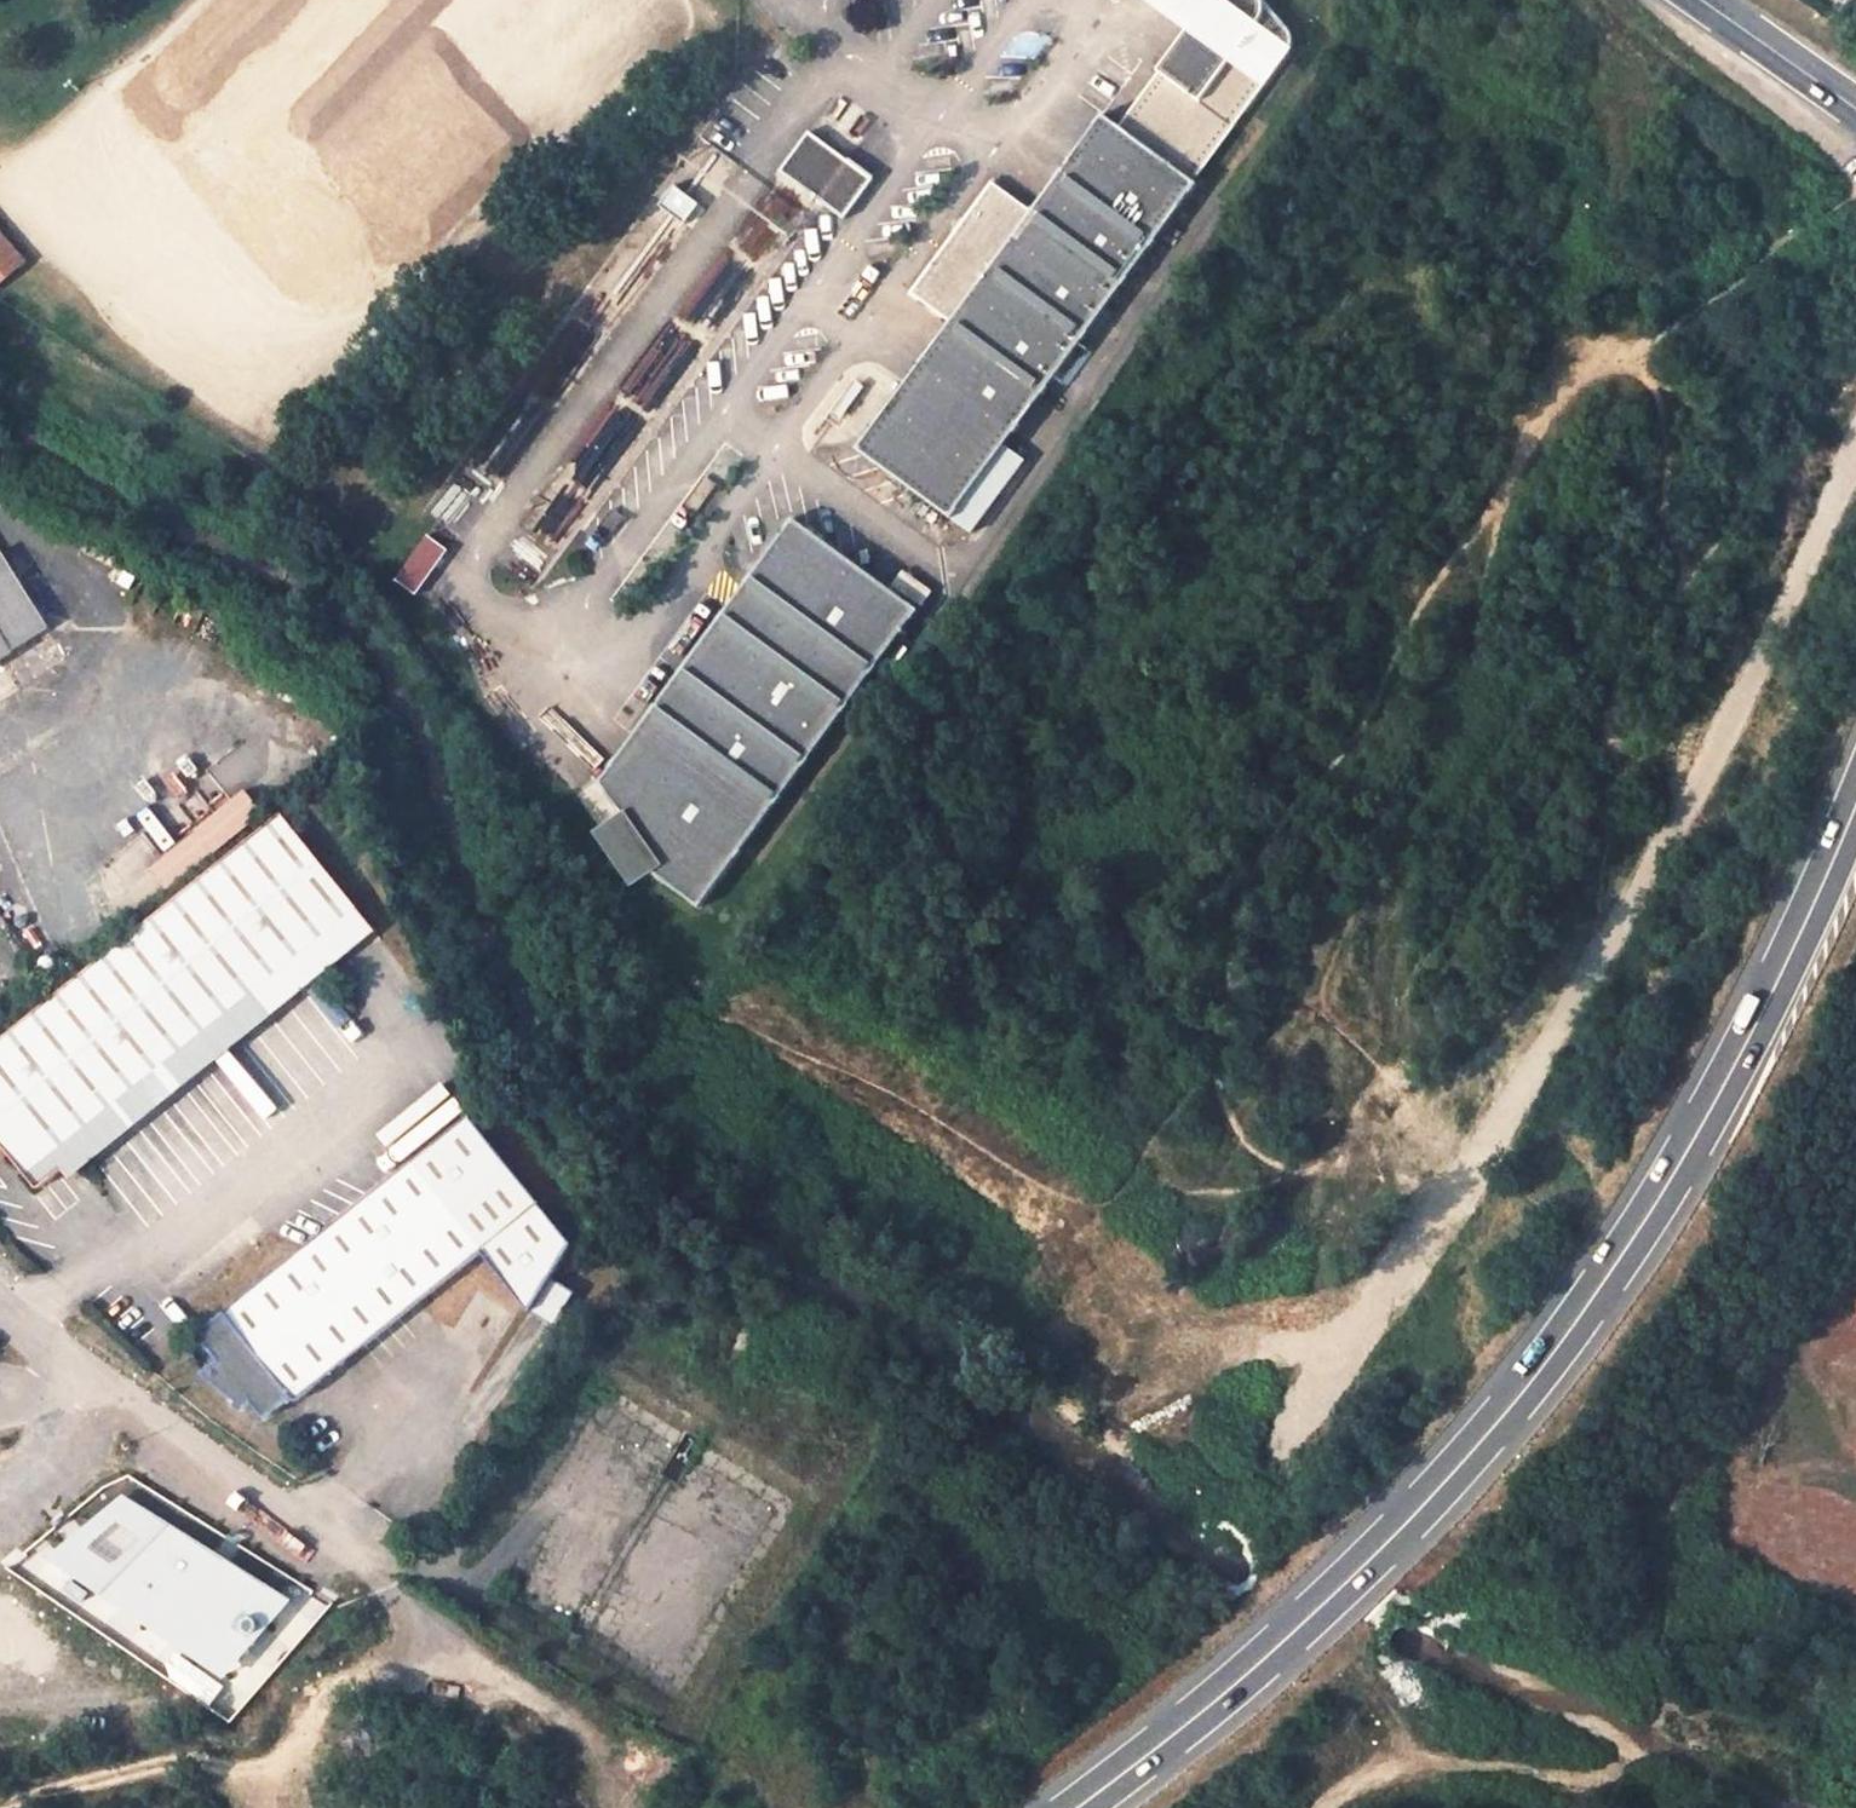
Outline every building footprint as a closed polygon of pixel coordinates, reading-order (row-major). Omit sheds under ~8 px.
[(1180,14),(1111,115),(1098,106),(1035,197),(996,170),(915,285),(952,311),(858,442),(958,513),(1197,175),(1193,172),(1292,35),(1265,0),(1160,0),(1180,14)] [(0,235),(0,278),(21,260),(0,235)] [(958,513),(858,442),(836,471),(936,542),(958,513)] [(936,542),(836,471),(801,519),(904,589),(936,542)] [(904,589),(801,519),(651,732),(657,772),(667,771),(683,861),(673,864),(668,872),(720,908),(929,605),(904,589)] [(429,535),(398,580),(420,595),(451,550),(429,535)] [(10,650),(49,625),(0,549),(0,634),(10,650)] [(10,650),(0,634),(0,656),(10,650)] [(667,771),(657,772),(627,778),(644,869),(673,864),(683,861),(667,771)] [(173,893),(266,821),(248,796),(154,871),(173,893)] [(50,1156),(358,913),(283,820),(0,1046),(0,1147),(38,1194),(63,1174),(50,1156)] [(358,913),(50,1156),(63,1174),(66,1177),(377,934),(358,913)] [(528,1308),(573,1246),(473,1117),(197,1330),(263,1414),(288,1395),(294,1401),(487,1255),(528,1308)] [(1179,1285),(1166,1279),(1158,1292),(1172,1299),(1179,1285)] [(126,1498),(49,1556),(70,1584),(119,1610),(122,1614),(219,1666),(232,1683),(246,1672),(258,1650),(300,1619),(311,1598),(311,1597),(126,1498)] [(43,1681),(71,1626),(0,1591),(0,1659),(43,1681)]
